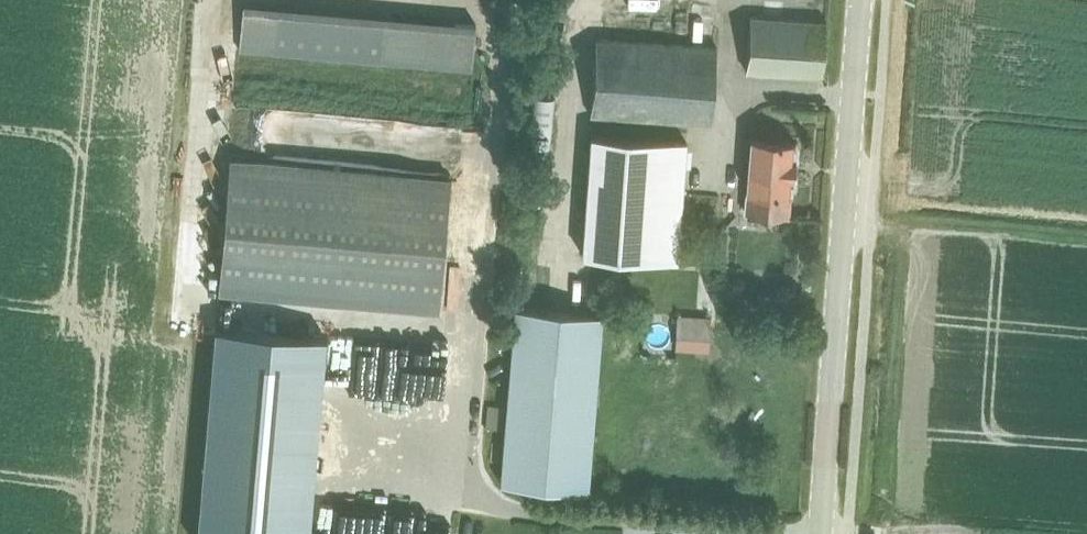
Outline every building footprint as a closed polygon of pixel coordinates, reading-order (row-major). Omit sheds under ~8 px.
[(477,23),(384,15),(278,5),(244,1),(239,50),(472,72),(477,23)] [(825,21),(750,15),(746,69),(821,75),(825,21)] [(590,111),(653,116),(710,120),(715,48),(595,40),(590,111)] [(550,151),(554,98),(530,97),(526,149),(550,151)] [(686,141),(591,134),(582,256),(678,262),(686,141)] [(745,212),(788,215),(790,193),(791,193),(791,188),(795,189),(796,175),(793,175),(794,160),(797,160),(798,146),(795,146),(795,141),(751,138),(745,212)] [(230,158),(218,291),(439,310),(450,177),(230,158)] [(233,322),(234,296),(181,294),(180,320),(233,322)] [(515,307),(501,481),(589,488),(602,314),(515,307)] [(678,313),(676,348),(709,349),(711,315),(678,313)] [(197,533),(309,533),(326,337),(215,327),(197,533)] [(370,412),(444,417),(448,345),(374,341),(370,412)] [(449,512),(345,507),(344,533),(448,533),(449,512)]
